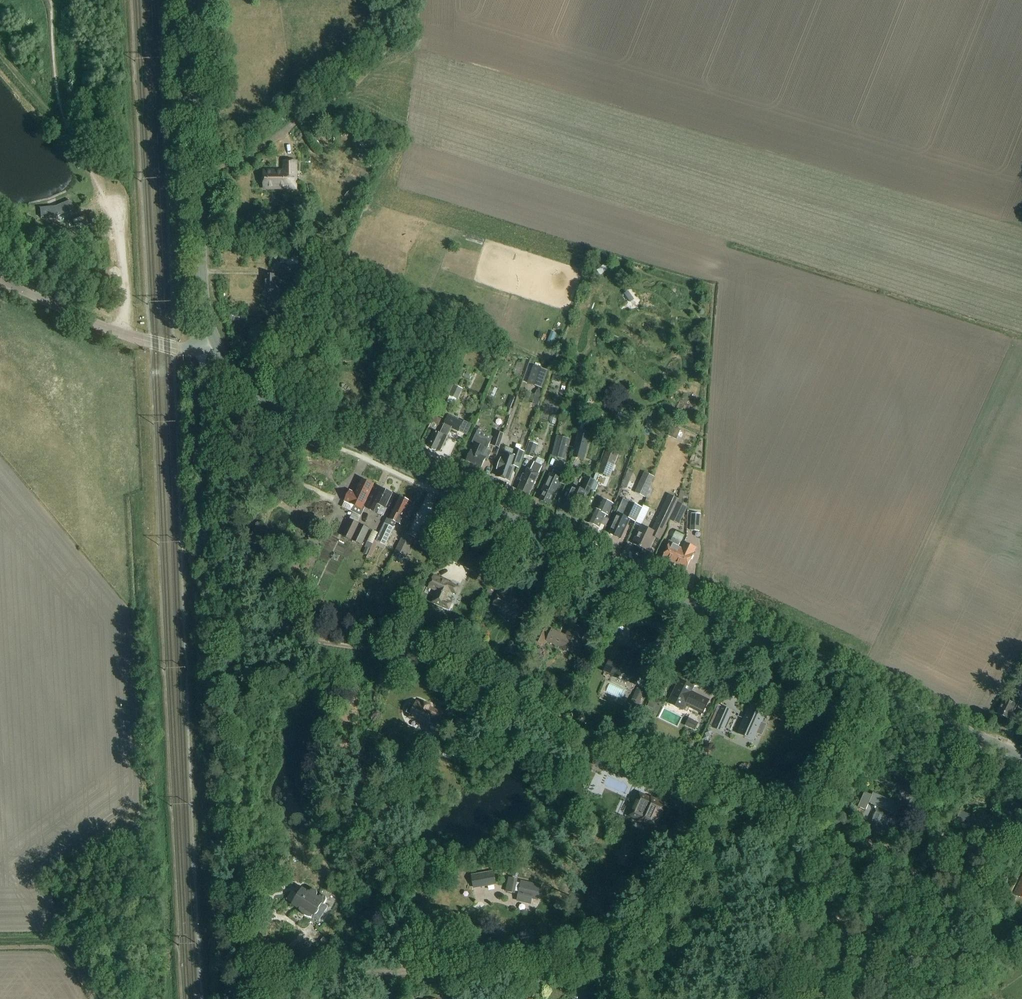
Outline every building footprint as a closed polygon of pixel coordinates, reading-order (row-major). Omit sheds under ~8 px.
[(274,102),(267,107),(269,111),(270,112),(278,106),(274,102)] [(296,186),(296,164),(284,164),(284,174),(264,174),(264,190),(284,190),(284,186),(296,186)] [(345,197),(354,204),(358,199),(349,192),(345,197)] [(55,207),(40,208),(41,218),(59,216),(74,210),(70,200),(55,207)] [(299,266),(299,254),(286,254),(286,265),(299,266)] [(283,291),(283,277),(266,277),(266,291),(283,291)] [(533,366),(528,383),(543,389),(549,372),(533,366)] [(463,377),(470,380),(472,377),(470,376),(471,374),(466,371),(463,377)] [(454,385),(448,395),(450,396),(447,401),(453,404),(455,399),(458,400),(463,390),(454,385)] [(491,398),(487,396),(479,415),(485,418),(489,409),(488,409),(490,404),(488,404),(491,398)] [(440,451),(450,431),(451,428),(458,431),(462,423),(449,416),(443,428),(440,433),(437,432),(436,435),(434,435),(433,437),(434,438),(430,447),(432,448),(432,449),(435,450),(436,450),(440,451)] [(677,439),(681,429),(672,426),(668,436),(677,439)] [(504,434),(497,431),(492,445),(500,448),(504,434)] [(492,452),(487,449),(491,442),(476,435),(477,433),(476,433),(472,443),(475,445),(471,452),(470,451),(466,461),(482,468),(486,460),(488,461),(492,452)] [(591,436),(583,434),(579,433),(572,458),(584,462),(591,436)] [(557,437),(552,456),(564,460),(570,440),(557,437)] [(538,445),(530,442),(525,455),(533,458),(538,445)] [(608,449),(599,474),(610,478),(620,453),(608,449)] [(511,470),(512,467),(512,466),(518,468),(524,453),(517,451),(514,458),(506,455),(503,463),(500,462),(498,469),(500,469),(497,477),(508,481),(513,470),(511,470)] [(535,462),(531,470),(528,469),(526,474),(524,473),(520,481),(522,482),(518,490),(530,495),(540,474),(539,474),(543,466),(535,462)] [(644,472),(635,493),(645,497),(647,494),(650,487),(654,477),(644,472)] [(554,496),(561,481),(549,475),(540,492),(542,493),(539,500),(547,504),(552,495),(554,496)] [(573,485),(570,490),(565,502),(566,503),(563,511),(568,514),(569,515),(571,516),(572,515),(573,516),(577,509),(579,509),(587,493),(589,494),(596,480),(588,476),(581,490),(573,485)] [(362,478),(355,494),(349,491),(345,500),(356,506),(354,512),(362,516),(365,508),(375,485),(362,478)] [(388,508),(395,494),(382,488),(372,510),(380,514),(384,506),(388,508)] [(678,503),(670,520),(680,524),(688,507),(683,505),(685,492),(681,491),(679,500),(678,503)] [(400,496),(390,518),(387,517),(377,540),(375,539),(372,546),(374,547),(375,544),(379,546),(380,544),(385,546),(396,521),(398,522),(402,515),(405,517),(412,502),(400,496)] [(600,498),(599,501),(595,509),(593,508),(592,509),(591,509),(589,511),(591,512),(586,523),(598,528),(604,514),(608,516),(613,505),(600,498)] [(641,527),(633,544),(649,551),(655,538),(661,541),(667,528),(666,528),(679,499),(677,498),(675,502),(669,499),(657,524),(654,530),(643,525),(642,524),(641,527)] [(642,508),(636,506),(629,502),(622,516),(619,514),(616,520),(614,520),(613,523),(614,524),(610,533),(621,538),(630,518),(636,521),(642,508)] [(429,544),(431,540),(433,541),(442,521),(439,519),(440,516),(432,513),(431,515),(428,514),(419,534),(421,536),(420,540),(429,544)] [(692,514),(690,531),(700,532),(701,514),(692,514)] [(341,535),(353,541),(361,524),(350,519),(341,535)] [(369,528),(361,524),(353,541),(361,545),(369,528)] [(395,550),(406,556),(415,537),(404,532),(395,550)] [(672,538),(663,558),(675,564),(681,549),(678,548),(680,542),(674,539),(672,538)] [(681,549),(675,564),(686,569),(695,549),(687,545),(685,551),(681,549)] [(438,592),(435,599),(433,602),(450,610),(453,602),(446,599),(450,591),(456,594),(459,588),(434,576),(429,587),(438,592)] [(523,604),(520,602),(510,598),(509,600),(495,593),(490,604),(499,609),(498,611),(513,618),(514,616),(516,617),(523,604)] [(551,630),(547,640),(546,641),(574,654),(585,630),(572,624),(566,636),(552,629),(551,630)] [(629,687),(642,658),(622,649),(609,678),(629,687)] [(718,690),(723,681),(710,674),(706,683),(718,690)] [(682,711),(685,704),(691,706),(690,708),(703,714),(709,701),(691,691),(694,686),(680,680),(668,704),(682,711)] [(637,688),(626,710),(632,713),(633,710),(637,712),(647,693),(637,688)] [(650,698),(647,705),(653,708),(657,701),(650,698)] [(443,723),(449,710),(442,707),(440,712),(429,707),(430,705),(424,702),(423,704),(417,702),(415,706),(411,705),(407,712),(412,715),(411,716),(415,718),(414,720),(420,722),(421,721),(427,724),(432,716),(436,718),(435,719),(443,723)] [(751,704),(737,733),(754,741),(758,733),(762,734),(766,726),(762,724),(767,712),(751,704)] [(648,706),(646,710),(656,717),(659,713),(648,706)] [(723,732),(733,711),(722,706),(720,709),(718,708),(710,725),(712,726),(711,727),(723,732)] [(471,724),(460,719),(455,730),(465,735),(471,724)] [(691,719),(688,727),(695,731),(699,723),(691,719)] [(713,731),(708,729),(703,739),(708,742),(713,731)] [(809,755),(804,765),(816,772),(822,762),(809,755)] [(597,758),(595,764),(596,766),(600,768),(603,767),(605,761),(604,758),(600,757),(597,758)] [(618,767),(610,764),(607,772),(615,775),(618,767)] [(636,773),(629,769),(626,778),(632,783),(636,773)] [(637,777),(637,778),(650,784),(653,778),(640,772),(639,774),(637,777)] [(874,806),(876,813),(907,826),(912,815),(906,812),(907,809),(901,806),(901,805),(873,794),(872,796),(864,792),(858,808),(866,811),(869,804),(874,806)] [(642,794),(632,816),(639,819),(639,820),(656,828),(660,818),(667,804),(653,798),(652,799),(642,794)] [(983,834),(988,824),(960,811),(956,821),(960,823),(961,826),(964,825),(983,834)] [(1004,811),(1001,817),(1012,823),(1016,816),(1004,811)] [(921,822),(915,819),(911,828),(918,830),(921,822)] [(631,868),(636,853),(628,850),(630,844),(624,842),(620,854),(622,855),(619,864),(631,868)] [(497,884),(494,871),(471,875),(474,889),(497,884)] [(902,873),(897,882),(909,887),(913,878),(902,873)] [(507,892),(519,895),(519,899),(521,902),(528,904),(532,902),(533,899),(539,901),(542,887),(523,882),(522,885),(517,883),(518,880),(510,878),(507,892)] [(311,891),(310,892),(309,894),(307,892),(305,894),(300,891),(291,903),(300,909),(299,910),(299,911),(300,912),(301,913),(302,914),(303,915),(305,916),(306,916),(307,917),(309,917),(311,917),(319,921),(327,907),(324,904),(326,900),(326,899),(326,898),(326,897),(325,896),(324,895),(323,895),(322,895),(321,895),(320,896),(319,898),(317,896),(317,895),(317,894),(317,893),(317,892),(317,891),(316,891),(315,890),(314,890),(313,890),(312,890),(311,890),(311,891)]
